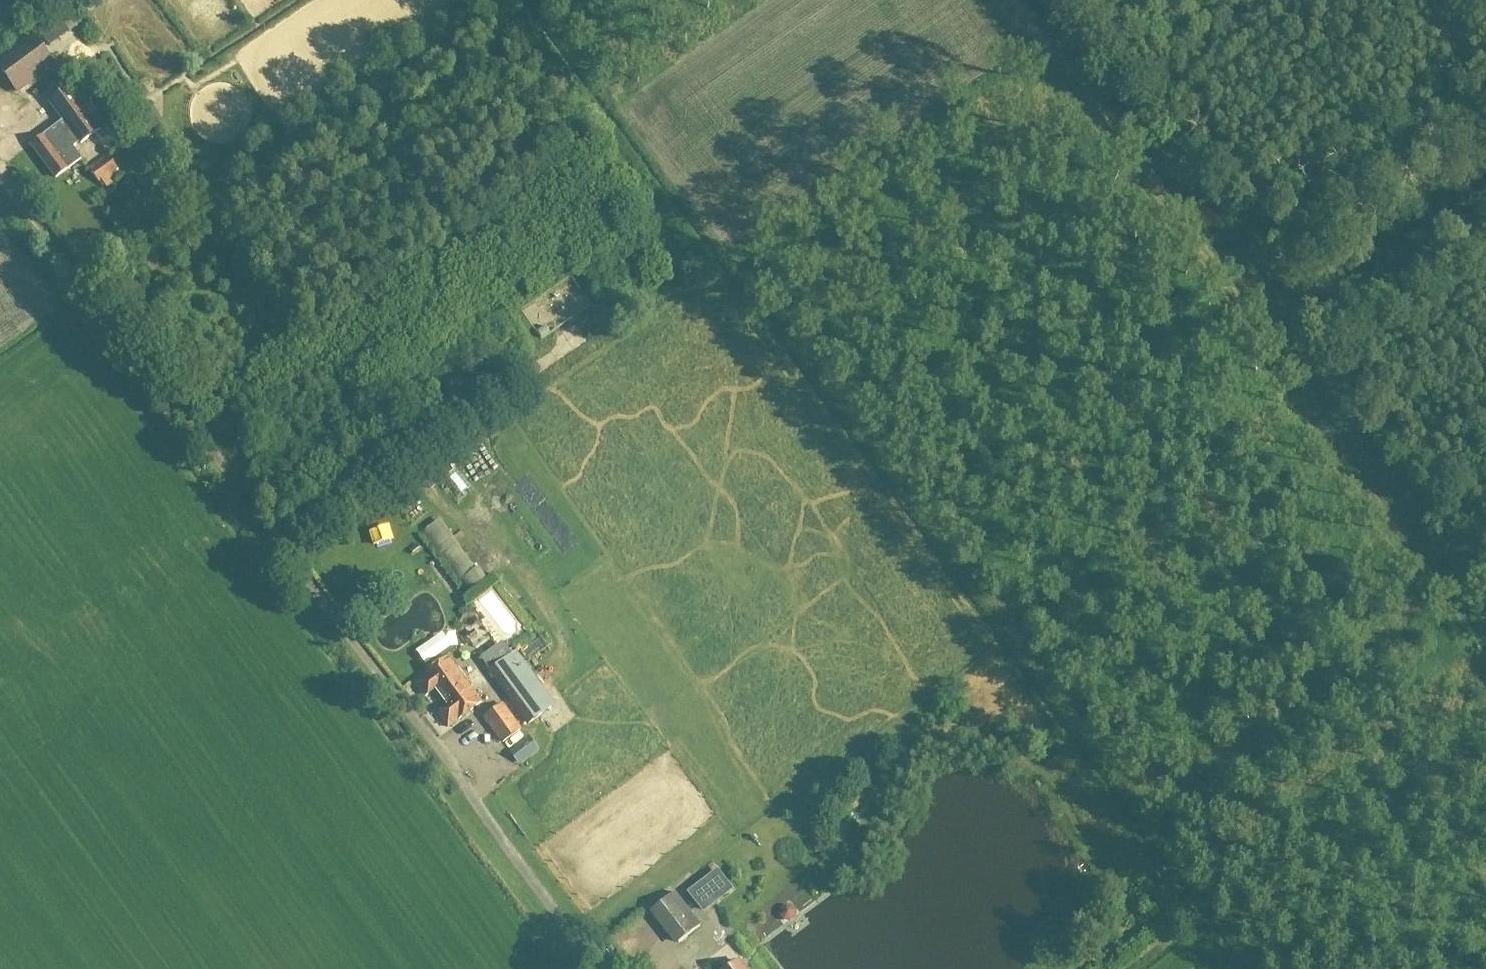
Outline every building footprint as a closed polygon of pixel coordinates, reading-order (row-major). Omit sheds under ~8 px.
[(17,93),(53,67),(31,38),(0,61),(0,70),(17,93)] [(72,148),(79,143),(79,145),(99,130),(69,88),(49,103),(63,122),(31,146),(55,179),(81,160),(72,148)] [(99,184),(100,183),(117,171),(107,157),(89,171),(99,184)] [(544,327),(536,333),(540,340),(549,334),(544,327)] [(477,593),(508,638),(525,626),(495,581),(477,593)] [(489,672),(528,725),(550,709),(512,656),(489,672)] [(447,658),(420,679),(415,682),(427,699),(436,692),(447,707),(436,715),(447,730),(481,704),(447,658)] [(484,718),(502,744),(520,731),(501,706),(484,718)] [(529,734),(513,743),(519,754),(535,744),(529,734)] [(674,894),(652,911),(677,944),(699,927),(674,894)]
